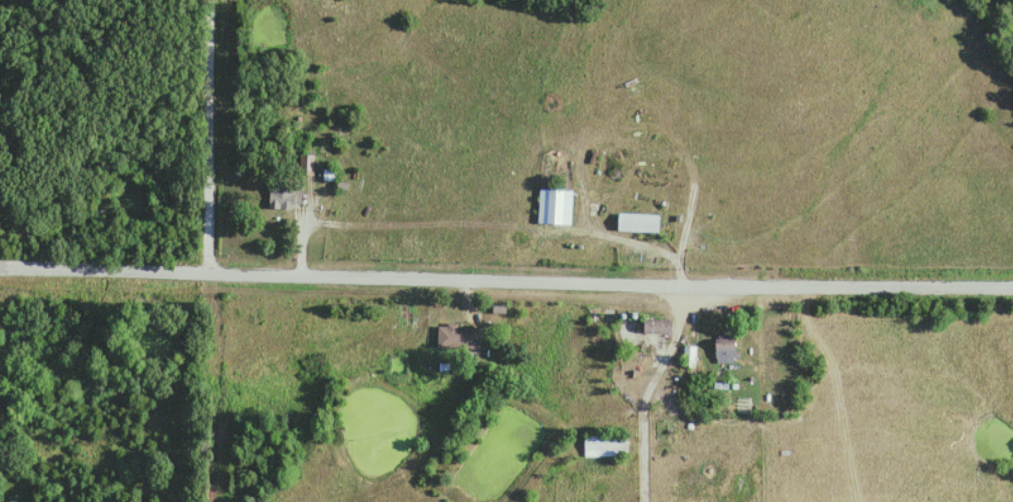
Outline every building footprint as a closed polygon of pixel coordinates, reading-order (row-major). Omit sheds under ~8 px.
[(337,179),(337,168),(324,168),(324,179),(337,179)] [(270,207),(301,207),(301,180),(270,180),(270,207)] [(538,222),(571,222),(571,187),(538,187),(538,222)] [(658,213),(618,213),(618,230),(658,230),(658,213)] [(643,331),(671,332),(671,318),(643,318),(643,331)] [(480,347),(480,324),(439,324),(439,347),(480,347)] [(714,362),(737,362),(737,334),(715,333),(714,362)] [(694,365),(694,345),(683,345),(683,365),(694,365)] [(626,433),(584,433),(584,455),(626,455),(626,433)]
